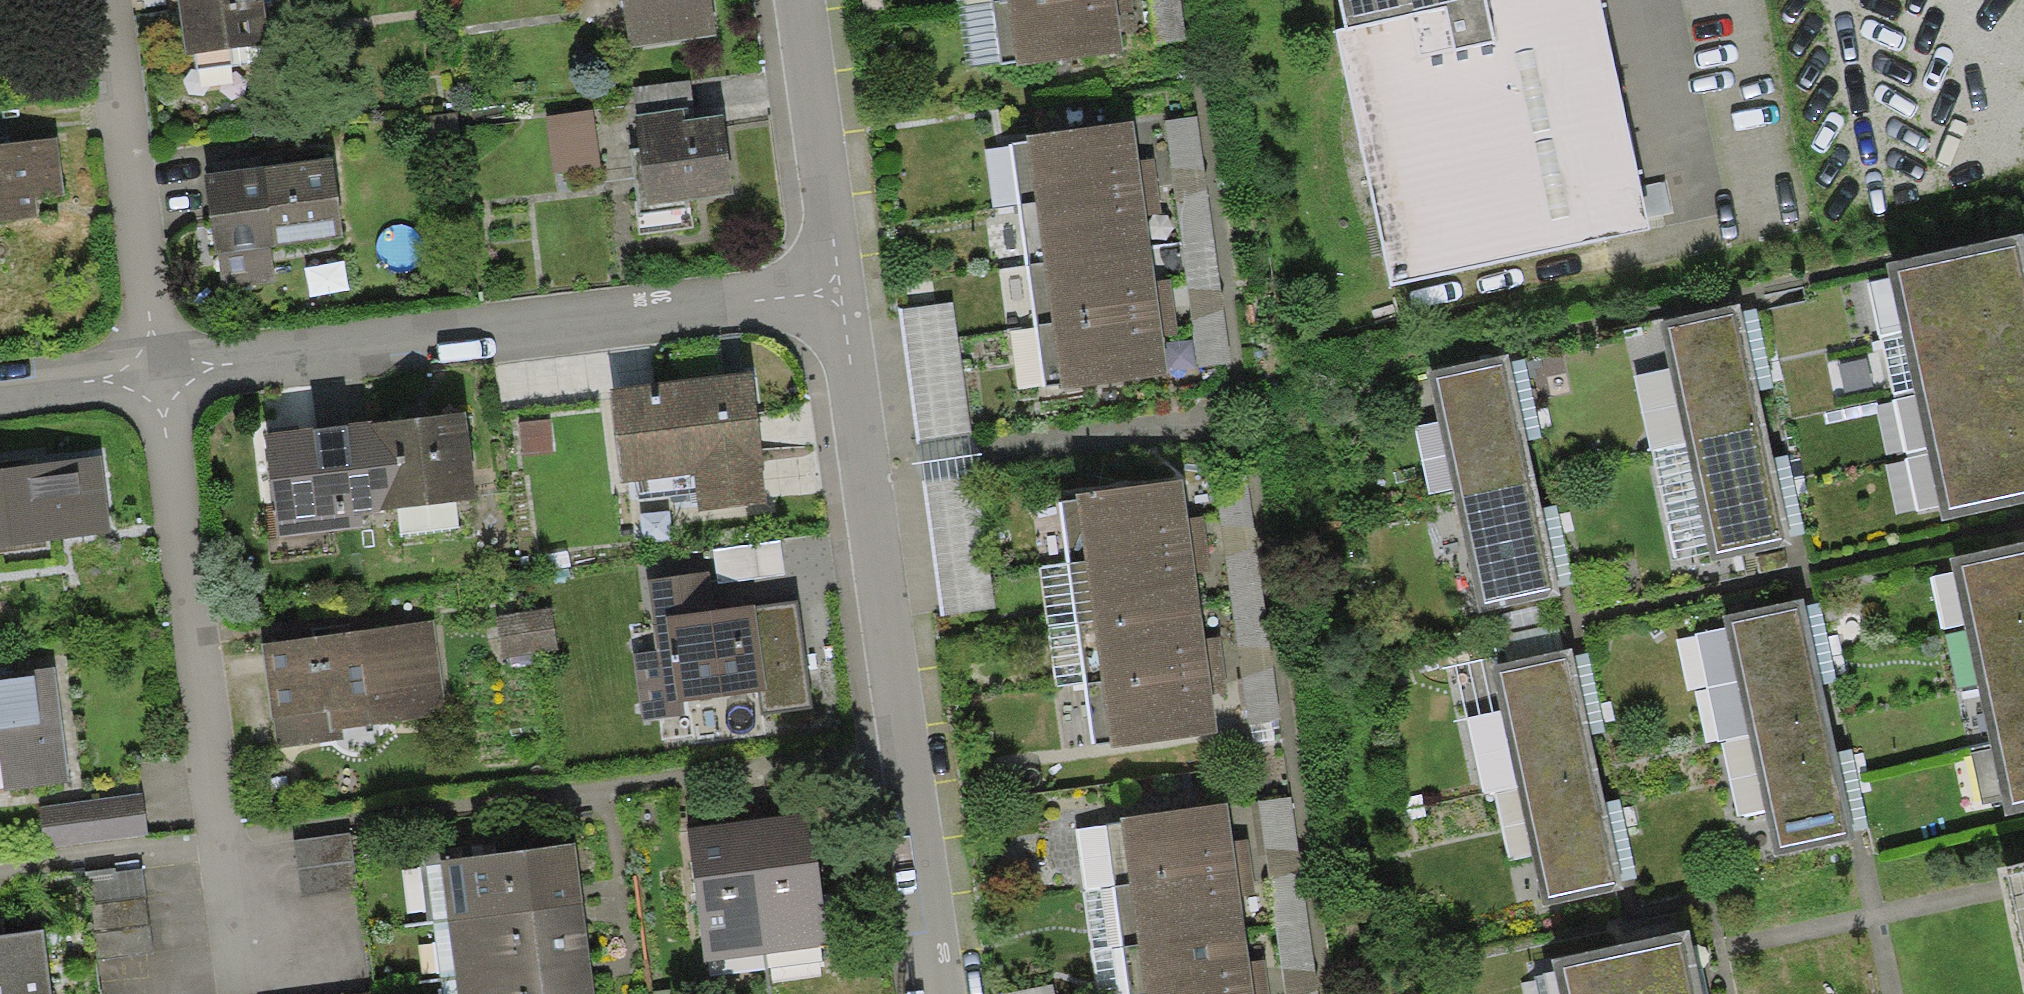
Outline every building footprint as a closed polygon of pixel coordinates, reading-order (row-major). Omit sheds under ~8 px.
[(185,54),(271,42),(265,0),(177,0),(185,54)] [(630,47),(718,34),(712,0),(623,0),(630,47)] [(1017,62),(1009,0),(996,0),(993,0),(1002,64),(1017,62)] [(1017,62),(1018,65),(1122,50),(1116,9),(1134,6),(1133,0),(1009,0),(1017,62)] [(1154,45),(1186,41),(1181,0),(1148,0),(1154,45)] [(1345,26),(1333,29),(1390,287),(1648,230),(1645,219),(1673,213),(1665,178),(1640,184),(1600,0),(1339,0),(1345,26)] [(690,81),(633,87),(636,115),(688,109),(694,108),(690,81)] [(688,109),(636,115),(647,206),(733,196),(723,115),(690,120),(688,109)] [(593,110),(545,116),(552,172),(600,166),(593,110)] [(1199,119),(1165,124),(1198,371),(1232,367),(1199,119)] [(1026,144),(1034,202),(1158,184),(1153,155),(1137,158),(1131,120),(1025,136),(1026,144)] [(2,158),(0,158),(0,289),(79,278),(59,135),(0,144),(2,158)] [(1034,202),(1026,144),(1012,146),(1021,204),(1034,202)] [(331,157),(204,174),(214,253),(218,253),(222,284),(274,277),(270,246),(342,236),(331,157)] [(1034,202),(1043,263),(1150,247),(1146,215),(1162,213),(1158,184),(1034,202)] [(1034,202),(1021,204),(1030,265),(1043,263),(1034,202)] [(1886,264),(1901,334),(2023,309),(2023,235),(1886,264)] [(1043,263),(1053,324),(1174,306),(1170,279),(1156,281),(1150,247),(1043,263)] [(1043,263),(1030,265),(1038,326),(1053,324),(1043,263)] [(952,305),(899,312),(917,445),(970,438),(952,305)] [(1178,328),(1174,306),(1053,324),(1061,384),(1062,390),(1167,375),(1161,331),(1178,328)] [(1901,334),(1913,387),(2023,365),(2023,309),(1901,334)] [(1739,310),(1658,327),(1684,445),(1764,428),(1739,310)] [(1053,324),(1038,326),(1046,386),(1061,384),(1053,324)] [(1507,361),(1427,378),(1454,499),(1534,481),(1507,361)] [(1913,387),(1926,450),(2023,428),(2023,365),(1913,387)] [(752,374),(611,390),(622,482),(694,474),(698,511),(768,503),(752,374)] [(466,412),(376,422),(385,510),(475,501),(466,412)] [(551,420),(518,423),(521,455),(554,452),(551,420)] [(385,510),(376,422),(268,432),(278,535),(365,527),(364,515),(385,513),(385,510)] [(1764,428),(1684,445),(1711,569),(1791,552),(1764,428)] [(1926,450),(1942,522),(2023,504),(2023,428),(1926,450)] [(0,469),(0,547),(112,534),(103,457),(0,469)] [(1247,475),(1213,480),(1247,727),(1281,722),(1247,475)] [(977,477),(921,484),(939,618),(995,611),(977,477)] [(1075,502),(1084,561),(1207,542),(1203,514),(1186,516),(1181,479),(1074,494),(1075,502)] [(1534,481),(1454,499),(1481,618),(1561,601),(1534,481)] [(1084,561),(1075,502),(1062,505),(1070,563),(1084,561)] [(1084,561),(1093,621),(1200,606),(1195,574),(1211,571),(1207,542),(1084,561)] [(1949,559),(1964,629),(2023,617),(2023,543),(1949,559)] [(1084,561),(1070,563),(1079,624),(1093,621),(1084,561)] [(709,572),(647,579),(652,617),(714,609),(709,572)] [(1805,598),(1723,616),(1749,733),(1830,716),(1823,684),(1806,605),(1805,598)] [(714,609),(652,617),(657,650),(633,653),(642,721),(685,715),(683,701),(758,691),(761,715),(813,708),(799,601),(756,607),(755,603),(714,609)] [(1820,602),(1806,605),(1823,684),(1837,681),(1820,602)] [(1093,621),(1102,683),(1224,664),(1220,637),(1205,640),(1200,606),(1093,621)] [(551,607),(495,617),(502,658),(558,649),(551,607)] [(1964,629),(1976,683),(2023,673),(2023,617),(1964,629)] [(434,620),(263,645),(278,749),(344,739),(342,728),(447,713),(434,620)] [(1093,621),(1079,624),(1087,685),(1102,683),(1093,621)] [(1573,647),(1491,665),(1517,782),(1597,764),(1591,734),(1574,655),(1573,647)] [(1589,652),(1574,655),(1591,734),(1606,731),(1589,652)] [(1227,686),(1224,664),(1102,683),(1110,743),(1111,748),(1216,733),(1210,689),(1227,686)] [(0,674),(0,755),(4,790),(69,782),(55,668),(0,674)] [(1976,683),(1989,745),(2023,737),(2023,673),(1976,683)] [(1102,683),(1087,685),(1095,745),(1110,743),(1102,683)] [(1830,716),(1749,733),(1776,856),(1856,838),(1854,829),(1838,753),(1830,716)] [(1989,745),(2005,817),(2023,813),(2023,737),(1989,745)] [(1851,750),(1838,753),(1854,829),(1868,827),(1851,750)] [(1597,764),(1517,782),(1544,906),(1624,889),(1623,881),(1606,803),(1597,764)] [(143,794),(39,806),(44,847),(148,834),(143,794)] [(1259,802),(1285,993),(1320,993),(1293,797),(1259,802)] [(1621,799),(1606,803),(1623,881),(1638,878),(1621,799)] [(1121,826),(1129,884),(1253,866),(1248,837),(1232,839),(1226,802),(1119,818),(1121,826)] [(746,821),(764,955),(824,947),(806,813),(746,821)] [(764,955),(746,821),(687,829),(704,963),(764,955)] [(1129,884),(1121,826),(1107,828),(1116,886),(1129,884)] [(349,836),(294,844),(302,899),(358,891),(349,836)] [(440,860),(449,921),(583,906),(575,843),(440,860)] [(1997,868),(2023,992),(2023,862),(1997,868)] [(1129,884),(1138,945),(1246,929),(1241,897),(1257,894),(1253,866),(1129,884)] [(142,871),(86,878),(93,934),(148,927),(142,871)] [(1129,884),(1116,886),(1124,947),(1138,945),(1129,884)] [(449,921),(456,976),(590,961),(583,906),(449,921)] [(42,929),(0,934),(0,993),(50,993),(42,929)] [(1146,993),(1226,993),(1269,987),(1265,961),(1250,963),(1246,929),(1138,945),(1146,993)] [(1689,931),(1552,960),(1559,993),(1703,993),(1689,931)] [(1124,947),(1131,993),(1146,993),(1138,945),(1124,947)] [(456,976),(458,993),(594,993),(590,961),(456,976)] [(1011,993),(1055,993),(1053,986),(1011,993)]
